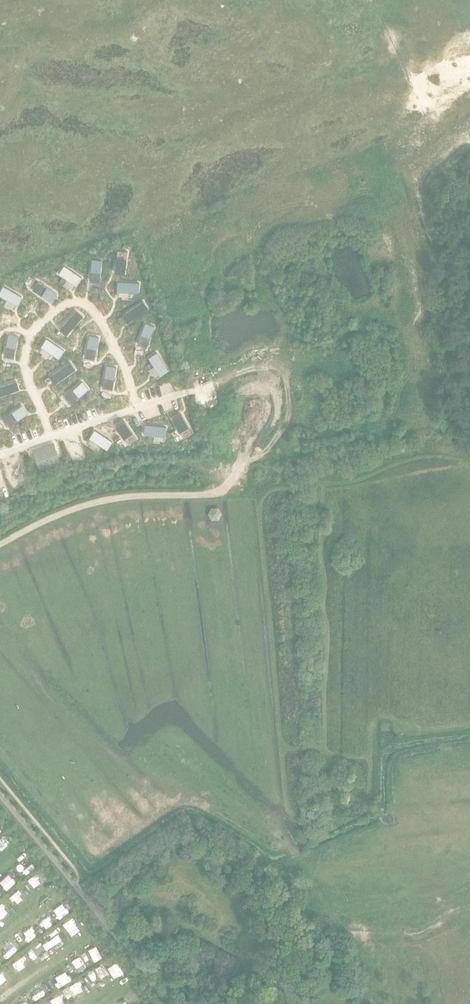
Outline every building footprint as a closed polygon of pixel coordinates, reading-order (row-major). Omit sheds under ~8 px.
[(120,248),(117,269),(127,270),(130,249),(120,248)] [(180,412),(172,417),(182,437),(191,431),(180,412)] [(124,418),(115,422),(124,442),(132,438),(124,418)] [(54,443),(32,450),(38,466),(33,467),(34,470),(39,469),(60,463),(60,462),(64,460),(63,457),(59,458),(54,443)]
